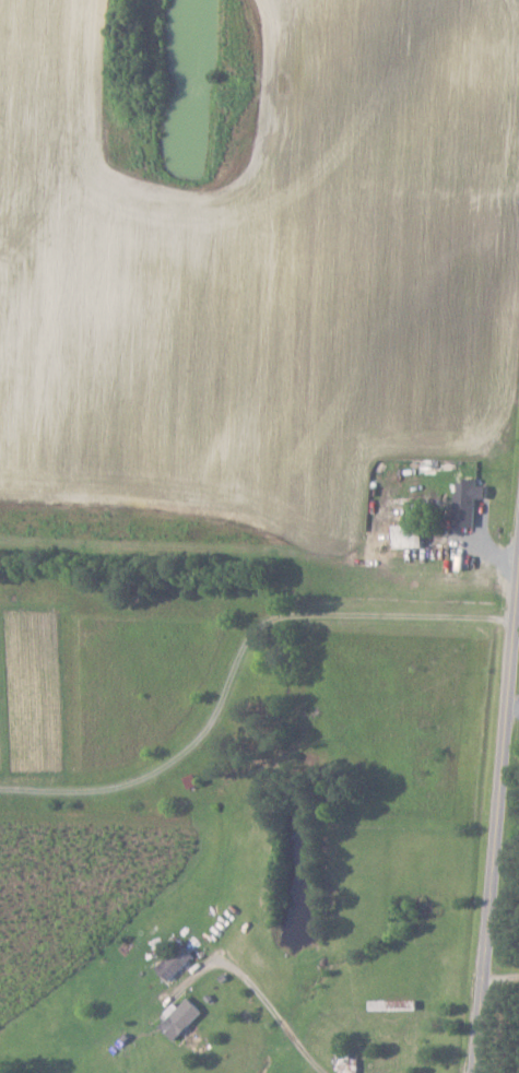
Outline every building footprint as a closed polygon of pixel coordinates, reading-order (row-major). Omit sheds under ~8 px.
[(460,503),(459,514),(465,515),(465,525),(478,526),(479,496),(468,496),(468,504),(460,503)] [(399,547),(427,546),(427,523),(399,524),(399,547)] [(171,980),(198,955),(186,942),(159,966),(171,980)] [(207,1011),(191,996),(183,1005),(178,1001),(168,1013),(172,1016),(163,1026),(179,1040),(207,1011)]
